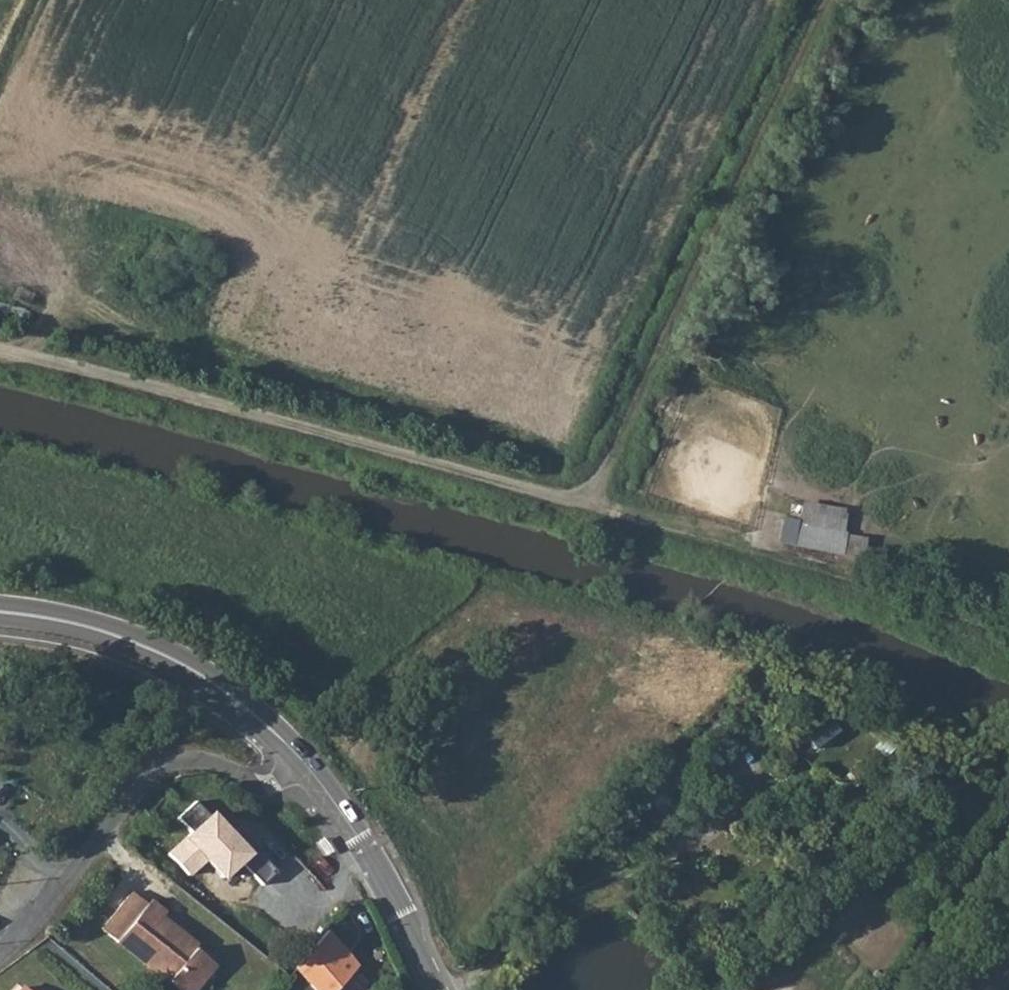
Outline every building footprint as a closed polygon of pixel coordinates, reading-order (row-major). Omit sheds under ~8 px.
[(838,551),(842,531),(797,523),(795,538),(793,545),(838,553),(838,551)] [(209,812),(166,853),(190,877),(205,862),(223,881),(250,855),(209,812)] [(326,836),(319,841),(328,855),(335,850),(326,836)] [(179,989),(199,989),(218,965),(161,922),(166,915),(150,903),(147,907),(131,894),(101,932),(179,989)] [(308,977),(339,938),(332,930),(329,934),(300,966),(308,977)] [(339,938),(308,977),(319,989),(361,989),(346,977),(358,963),(339,938)]
